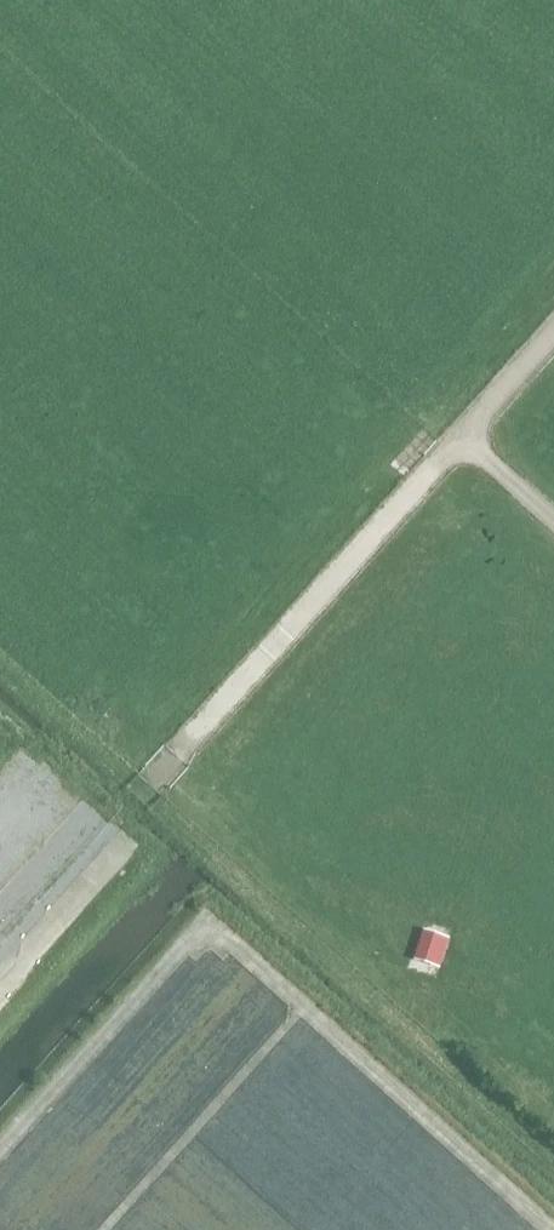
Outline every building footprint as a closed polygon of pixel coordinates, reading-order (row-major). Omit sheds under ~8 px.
[(415,957),(436,964),(447,936),(426,928),(415,957)]
